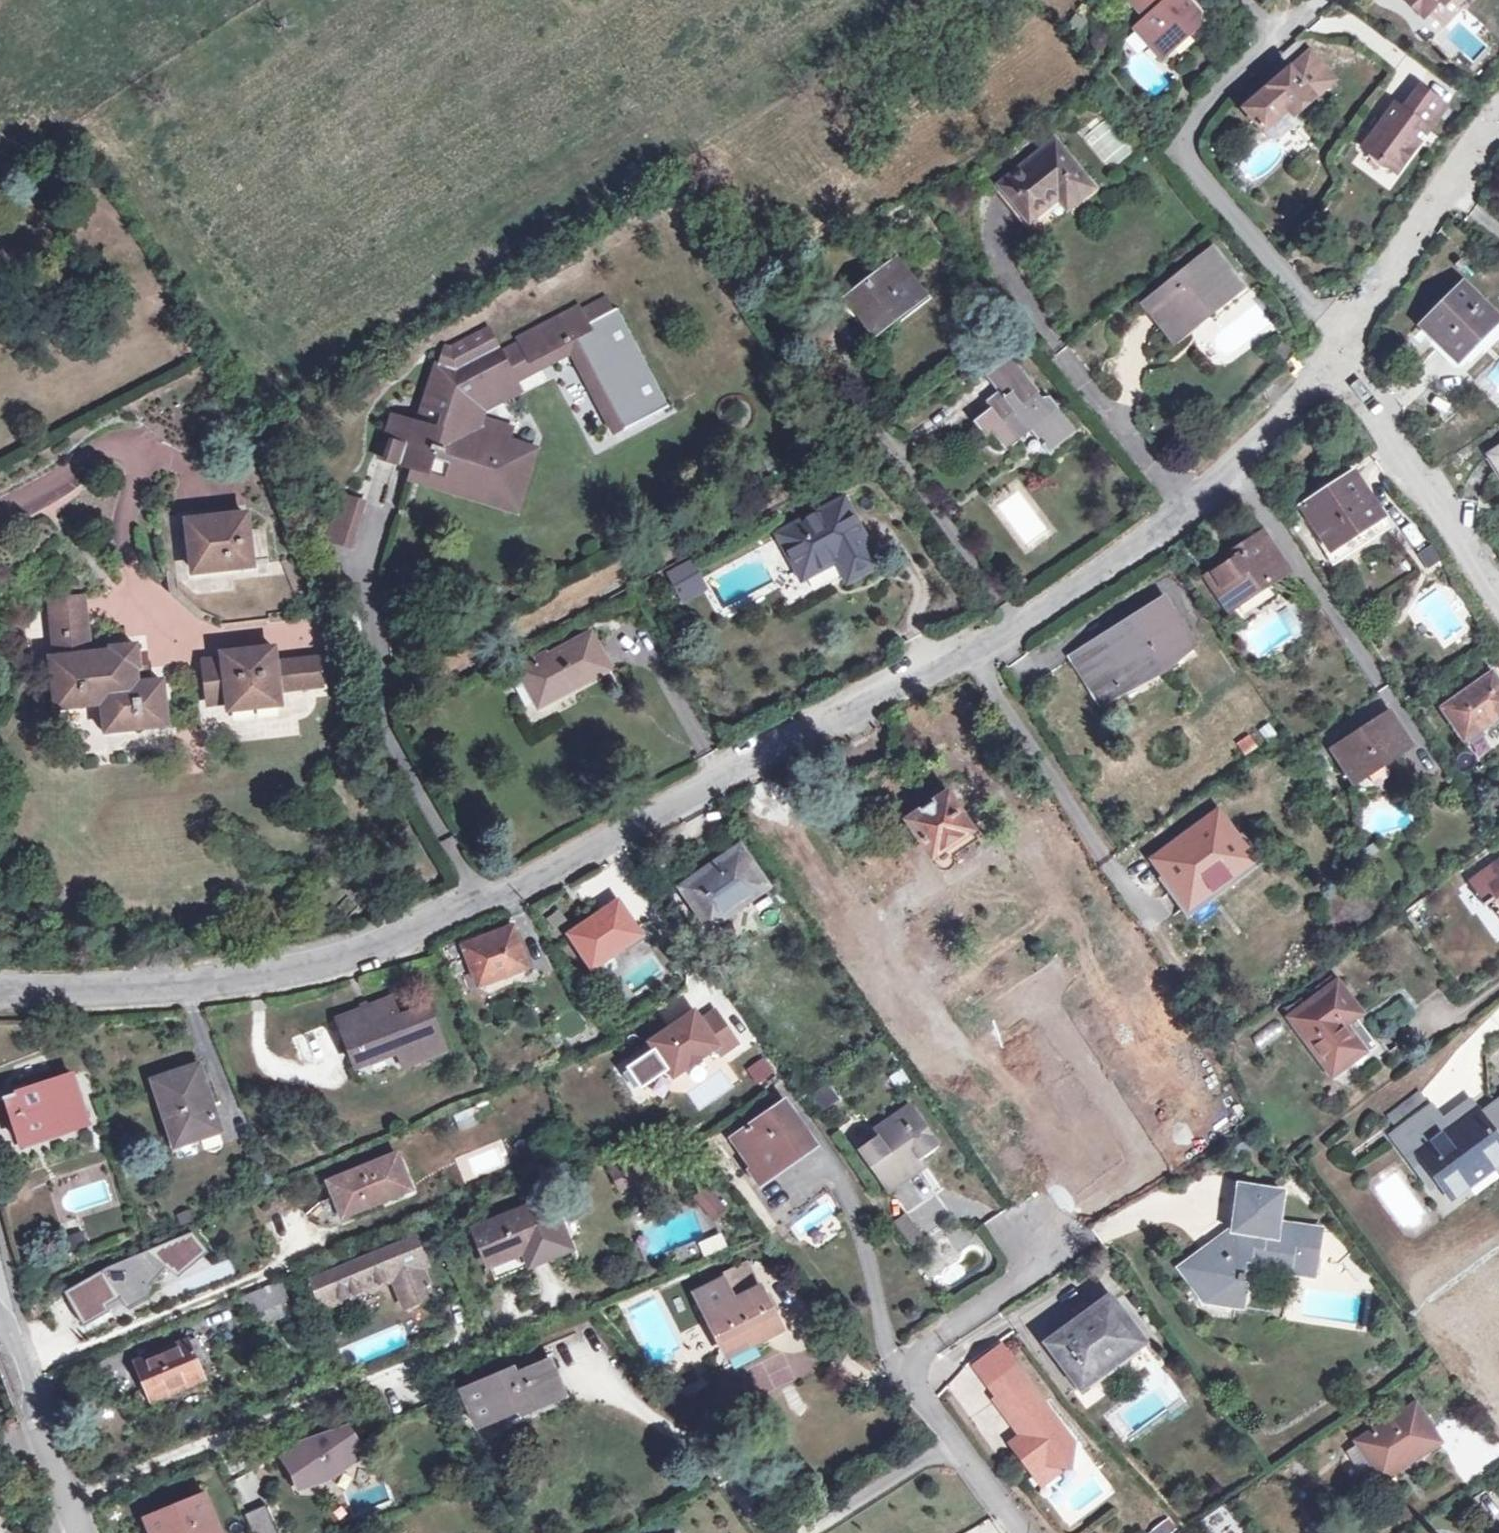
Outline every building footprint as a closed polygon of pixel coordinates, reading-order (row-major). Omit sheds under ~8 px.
[(1145,21),(1135,30),(1149,47),(1156,40),(1164,42),(1170,49),(1195,27),(1196,14),(1183,0),(1128,0),(1145,21)] [(1421,16),(1436,0),(1405,0),(1421,16)] [(1156,40),(1149,47),(1160,58),(1170,49),(1164,42),(1156,40)] [(1308,52),(1289,68),(1303,84),(1322,69),(1308,52)] [(1287,108),(1294,114),(1332,80),(1322,69),(1303,84),(1289,68),(1244,108),(1264,129),(1287,108)] [(1442,105),(1418,87),(1398,114),(1390,108),(1361,148),(1395,171),(1442,105)] [(1092,188),(1053,140),(999,184),(1028,220),(1057,197),(1064,192),(1073,203),(1092,188)] [(1376,161),(1368,171),(1388,189),(1396,180),(1376,161)] [(1064,192),(1057,197),(1066,208),(1073,203),(1064,192)] [(1242,287),(1211,249),(1144,303),(1165,329),(1201,301),(1210,313),(1242,287)] [(864,283),(851,294),(861,307),(857,311),(870,327),(885,314),(889,319),(920,294),(918,292),(893,260),(874,275),(870,271),(861,279),(864,283)] [(1463,284),(1421,326),(1436,341),(1432,345),(1451,365),(1455,367),(1458,367),(1461,366),(1498,328),(1498,320),(1498,319),(1463,284)] [(918,292),(920,294),(889,319),(873,331),(879,338),(929,298),(923,289),(918,292)] [(455,371),(434,364),(423,402),(429,404),(427,412),(433,414),(429,427),(422,425),(409,469),(488,493),(502,450),(509,427),(475,416),(478,406),(515,386),(511,378),(534,366),(531,360),(565,343),(570,352),(612,433),(620,429),(621,431),(658,412),(607,315),(611,312),(604,298),(576,312),(573,308),(519,337),(521,342),(498,355),(495,349),(455,371)] [(1210,313),(1201,301),(1165,329),(1174,341),(1210,313)] [(889,319),(885,314),(870,327),(873,331),(889,319)] [(570,352),(565,343),(531,360),(534,366),(536,370),(570,352)] [(985,403),(989,408),(972,422),(986,439),(991,434),(1002,447),(1027,428),(1046,451),(1071,425),(1048,397),(1041,398),(1037,401),(1032,396),(1038,391),(1011,358),(986,378),(997,393),(985,403)] [(519,394),(515,386),(478,406),(484,412),(519,394)] [(407,421),(389,415),(376,460),(394,465),(409,469),(422,425),(407,421)] [(1489,455),(1498,470),(1498,448),(1489,455)] [(519,454),(502,450),(488,493),(506,498),(519,454)] [(16,529),(54,504),(64,500),(84,487),(75,459),(52,466),(52,465),(34,477),(20,482),(0,495),(0,539),(16,529)] [(409,469),(407,479),(486,503),(488,493),(409,469)] [(1353,471),(1300,506),(1330,550),(1340,544),(1382,516),(1353,471)] [(326,510),(319,507),(310,535),(342,545),(356,502),(339,496),(336,505),(326,510)] [(842,500),(777,534),(801,578),(835,559),(846,580),(876,564),(842,500)] [(230,509),(216,511),(216,518),(231,516),(230,509)] [(187,522),(193,573),(252,566),(245,515),(231,516),(216,518),(187,522)] [(1389,526),(1382,516),(1340,544),(1347,554),(1389,526)] [(1233,559),(1224,565),(1206,576),(1215,590),(1223,585),(1236,604),(1228,609),(1239,627),(1260,614),(1257,611),(1278,596),(1270,582),(1286,572),(1261,533),(1230,554),(1233,559)] [(1330,550),(1325,554),(1332,564),(1347,554),(1340,544),(1330,550)] [(1416,553),(1425,568),(1440,560),(1431,544),(1416,553)] [(1233,559),(1230,554),(1221,560),(1224,565),(1233,559)] [(688,559),(667,570),(682,598),(703,587),(688,559)] [(1023,578),(1014,585),(1021,595),(1030,588),(1023,578)] [(1223,585),(1215,590),(1228,609),(1236,604),(1223,585)] [(83,598),(50,603),(53,624),(86,620),(83,598)] [(1193,647),(1163,600),(1086,648),(1112,691),(1159,662),(1162,666),(1193,647)] [(86,620),(53,624),(58,658),(50,658),(55,695),(57,710),(103,704),(107,732),(167,724),(161,681),(138,685),(137,679),(135,667),(138,666),(137,655),(135,644),(112,647),(112,652),(91,655),(86,620)] [(609,669),(589,632),(518,670),(538,707),(609,669)] [(223,659),(203,661),(208,698),(227,695),(227,702),(228,704),(279,698),(278,689),(300,686),(297,660),(275,663),(272,647),(222,653),(223,659)] [(1086,648),(1071,658),(1098,700),(1112,691),(1086,648)] [(138,666),(135,667),(137,679),(147,677),(144,654),(137,655),(138,666)] [(316,658),(297,660),(300,686),(319,684),(316,658)] [(1491,674),(1443,708),(1464,739),(1498,715),(1498,685),(1491,674)] [(55,695),(37,698),(40,724),(58,721),(57,710),(55,695)] [(279,698),(228,704),(228,709),(280,704),(279,698)] [(1409,745),(1388,714),(1334,749),(1351,776),(1376,760),(1379,765),(1409,745)] [(1379,765),(1376,760),(1351,776),(1354,781),(1379,765)] [(911,816),(916,823),(936,853),(972,829),(948,791),(921,809),(911,816)] [(1248,852),(1217,810),(1152,859),(1174,889),(1186,880),(1200,899),(1243,867),(1238,859),(1248,852)] [(911,816),(906,819),(911,826),(916,823),(911,816)] [(738,849),(683,887),(707,922),(741,898),(743,901),(764,886),(738,849)] [(1253,859),(1248,852),(1238,859),(1243,867),(1253,859)] [(1474,886),(1487,904),(1491,902),(1498,914),(1498,862),(1488,870),(1490,874),(1474,886)] [(1186,880),(1174,889),(1187,908),(1200,899),(1186,880)] [(638,935),(616,904),(571,935),(592,966),(638,935)] [(485,937),(483,931),(458,941),(460,947),(463,945),(480,939),(485,937)] [(458,941),(442,947),(453,975),(472,968),(479,985),(527,967),(513,932),(482,944),(480,939),(463,945),(460,947),(458,941)] [(927,958),(920,963),(926,973),(934,968),(927,958)] [(1337,983),(1291,1017),(1332,1074),(1342,1086),(1388,1052),(1378,1039),(1363,1051),(1344,1024),(1359,1013),(1337,983)] [(337,1021),(339,1026),(355,1068),(361,1082),(402,1066),(443,1050),(427,1009),(398,1020),(391,1000),(337,1021)] [(713,1011),(699,1021),(693,1012),(649,1041),(672,1075),(715,1046),(719,1053),(735,1043),(713,1011)] [(745,1070),(758,1087),(777,1073),(763,1056),(745,1070)] [(197,1067),(154,1082),(165,1118),(170,1117),(179,1145),(219,1131),(197,1067)] [(71,1077),(5,1097),(13,1120),(21,1117),(29,1143),(86,1124),(71,1077)] [(1421,1092),(1419,1089),(1388,1113),(1396,1123),(1427,1100),(1421,1092)] [(1468,1102),(1440,1122),(1429,1107),(1393,1134),(1411,1157),(1417,1152),(1439,1181),(1452,1199),(1469,1186),(1463,1178),(1485,1160),(1492,1170),(1498,1164),(1498,1100),(1478,1115),(1468,1102)] [(809,1147),(780,1105),(733,1138),(756,1172),(785,1152),(790,1160),(809,1147)] [(872,1133),(875,1138),(859,1150),(887,1190),(923,1166),(920,1161),(937,1148),(909,1107),(872,1133)] [(790,1160),(785,1152),(756,1172),(762,1180),(790,1160)] [(1417,1152),(1411,1157),(1433,1187),(1439,1181),(1417,1152)] [(631,1154),(609,1165),(620,1188),(643,1178),(631,1154)] [(411,1190),(396,1155),(329,1182),(342,1217),(411,1190)] [(923,1231),(948,1213),(919,1173),(894,1191),(923,1231)] [(709,1188),(699,1196),(717,1218),(727,1210),(709,1188)] [(1272,1195),(1239,1190),(1235,1220),(1268,1224),(1272,1195)] [(330,1200),(310,1207),(318,1229),(338,1221),(330,1200)] [(551,1200),(475,1230),(495,1280),(531,1266),(571,1250),(551,1200)] [(1235,1220),(1235,1231),(1266,1235),(1268,1224),(1235,1220)] [(1229,1236),(1229,1241),(1222,1246),(1220,1244),(1186,1270),(1196,1283),(1203,1279),(1215,1295),(1239,1299),(1244,1262),(1249,1262),(1249,1265),(1313,1275),(1319,1231),(1281,1226),(1278,1245),(1265,1243),(1266,1235),(1235,1231),(1232,1232),(1230,1233),(1229,1236)] [(148,1298),(148,1286),(165,1268),(177,1278),(208,1252),(191,1232),(106,1267),(64,1293),(83,1327),(109,1313),(107,1306),(120,1299),(126,1310),(148,1298)] [(697,1240),(702,1257),(728,1249),(722,1232),(697,1240)] [(66,1252),(83,1247),(78,1234),(61,1239),(66,1252)] [(415,1238),(325,1275),(336,1301),(393,1278),(405,1306),(430,1296),(419,1269),(423,1257),(415,1238)] [(734,1299),(757,1287),(746,1266),(723,1277),(734,1299)] [(325,1275),(310,1281),(320,1307),(336,1301),(325,1275)] [(734,1299),(723,1277),(692,1291),(721,1349),(722,1352),(754,1337),(756,1342),(758,1341),(781,1329),(759,1286),(757,1287),(734,1299)] [(280,1282),(239,1299),(246,1316),(287,1299),(280,1282)] [(1109,1299),(1049,1343),(1081,1386),(1141,1342),(1109,1299)] [(908,1307),(905,1311),(905,1316),(908,1320),(913,1321),(918,1319),(920,1315),(920,1310),(917,1307),(912,1305),(908,1307)] [(760,1348),(758,1341),(756,1342),(754,1337),(722,1352),(721,1349),(715,1352),(722,1367),(760,1348)] [(186,1343),(136,1364),(146,1388),(134,1394),(143,1417),(163,1409),(159,1397),(201,1380),(194,1361),(203,1357),(195,1339),(186,1343)] [(1485,1355),(1498,1373),(1498,1345),(1485,1355)] [(530,1398),(534,1408),(563,1396),(549,1360),(515,1375),(512,1368),(460,1390),(476,1427),(496,1419),(493,1413),(530,1398)] [(1012,1443),(1034,1473),(1046,1464),(1058,1465),(1072,1455),(1074,1442),(1063,1428),(1059,1431),(1051,1421),(1055,1417),(1024,1378),(995,1401),(1022,1436),(1012,1443)] [(1358,1440),(1360,1442),(1374,1465),(1376,1469),(1433,1433),(1415,1405),(1358,1440)] [(169,1423),(157,1427),(163,1442),(175,1438),(169,1423)] [(308,1439),(288,1456),(299,1470),(301,1488),(331,1475),(367,1452),(351,1426),(308,1439)] [(1377,1470),(1381,1478),(1439,1442),(1434,1433),(1377,1470)] [(1360,1442),(1346,1451),(1361,1474),(1374,1465),(1360,1442)] [(1072,1455),(1058,1465),(1071,1467),(1072,1455)] [(1046,1464),(1034,1473),(1043,1484),(1062,1470),(1058,1465),(1046,1464)] [(146,1521),(151,1532),(220,1532),(205,1497),(146,1521)] [(1200,1522),(1208,1532),(1245,1532),(1248,1531),(1225,1504),(1200,1522)] [(255,1532),(275,1532),(264,1508),(247,1515),(255,1532)] [(1146,1532),(1174,1532),(1178,1530),(1170,1517),(1146,1532)]
